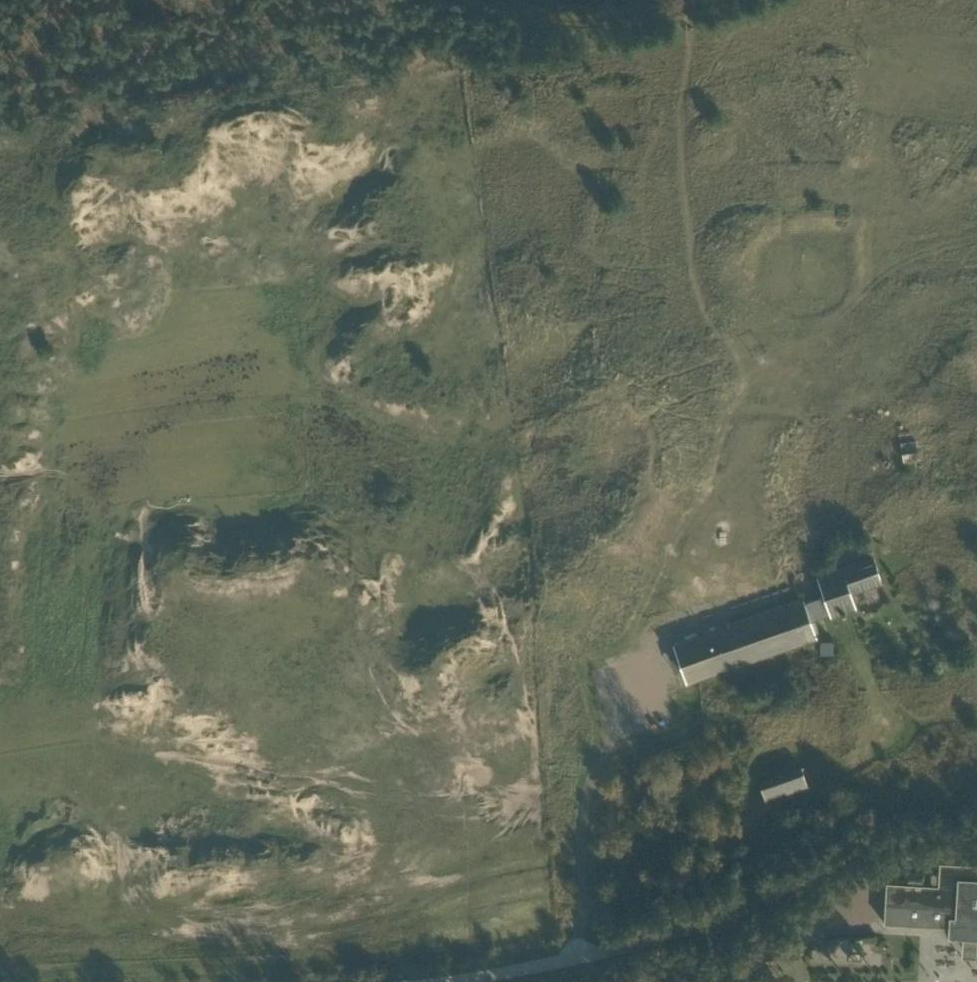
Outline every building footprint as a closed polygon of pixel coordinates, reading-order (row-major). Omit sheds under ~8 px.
[(919,458),(918,450),(902,452),(903,461),(919,458)] [(856,607),(851,592),(882,582),(873,556),(817,576),(822,592),(803,599),(803,598),(726,624),(725,620),(718,622),(721,626),(672,643),(686,682),(816,637),(811,620),(829,613),(830,615),(856,607)] [(834,640),(820,640),(820,654),(834,654),(834,640)] [(762,776),(770,796),(812,780),(804,760),(762,776)] [(884,903),(883,922),(948,926),(947,936),(962,937),(961,947),(964,951),(973,951),(976,947),(976,938),(976,863),(938,861),(937,884),(885,882),(884,903)]
